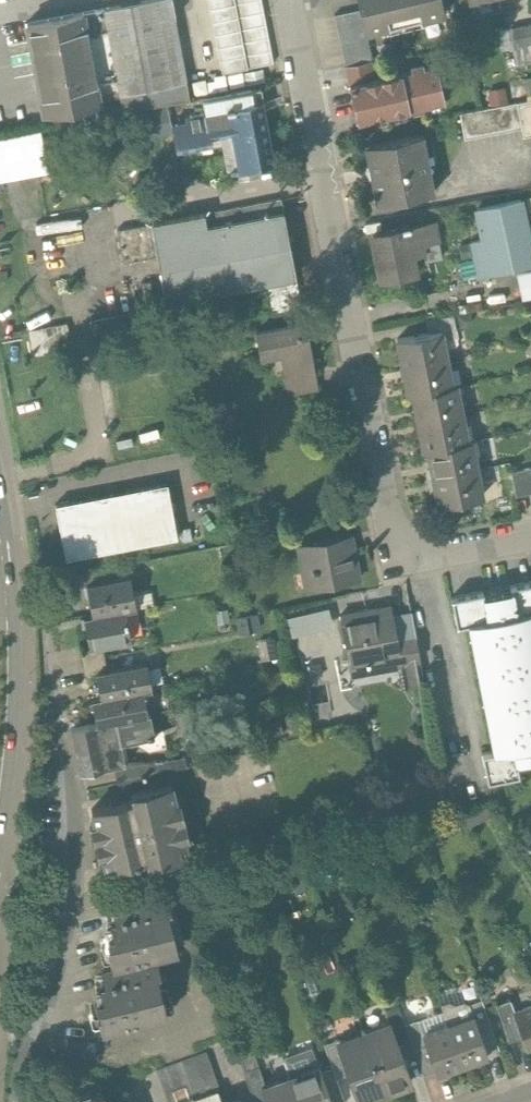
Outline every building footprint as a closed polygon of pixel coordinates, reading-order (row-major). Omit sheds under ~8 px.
[(104,8),(107,27),(116,78),(122,110),(189,99),(171,0),(146,0),(104,8)] [(268,0),(208,0),(221,71),(279,60),(268,0)] [(360,10),(365,32),(444,14),(441,0),(358,0),(360,10)] [(360,10),(334,16),(346,66),(371,60),(365,32),(360,10)] [(82,12),(27,23),(43,113),(99,102),(95,82),(116,78),(107,27),(86,31),(82,12)] [(512,28),(513,53),(530,49),(530,24),(512,28)] [(346,66),(345,66),(348,79),(374,73),(371,60),(346,66)] [(436,65),(349,85),(353,103),(353,104),(356,118),(357,118),(357,121),(444,102),(436,65)] [(254,89),(203,98),(206,112),(191,115),(193,127),(174,130),(177,148),(210,142),(209,135),(230,131),(237,169),(268,164),(266,157),(265,150),(257,106),(256,100),(254,89)] [(460,114),(465,139),(521,128),(523,137),(530,135),(530,100),(460,114)] [(0,137),(0,180),(47,172),(40,130),(0,137)] [(423,135),(365,146),(375,203),(434,191),(423,135)] [(281,199),(151,224),(166,301),(296,277),(281,199)] [(477,210),(483,240),(470,242),(474,266),(488,263),(491,274),(530,265),(530,252),(520,200),(477,210)] [(124,261),(152,255),(145,222),(117,228),(124,261)] [(433,222),(372,234),(381,281),(415,274),(410,247),(437,242),(433,222)] [(521,298),(530,296),(530,268),(515,271),(521,298)] [(453,315),(425,320),(428,333),(441,331),(456,328),(453,315)] [(67,322),(29,329),(33,354),(71,347),(67,322)] [(305,324),(256,333),(260,356),(281,352),(288,394),(317,388),(305,324)] [(428,333),(397,339),(402,367),(446,358),(441,331),(428,333)] [(471,374),(469,355),(449,357),(451,376),(471,374)] [(446,358),(402,367),(408,395),(412,394),(452,386),(446,358)] [(452,386),(412,394),(417,422),(461,413),(456,385),(452,386)] [(461,413),(417,422),(423,449),(427,449),(467,441),(461,413)] [(467,441),(427,449),(432,476),(476,468),(471,440),(467,441)] [(523,469),(527,493),(530,492),(530,467),(523,469)] [(476,468),(432,476),(437,504),(482,496),(476,468)] [(523,469),(511,471),(515,495),(527,493),(523,469)] [(167,483),(55,504),(65,558),(177,537),(167,483)] [(351,535),(298,545),(304,573),(312,571),(315,587),(359,579),(358,577),(354,578),(349,552),(354,552),(351,535)] [(98,570),(74,574),(76,586),(86,584),(100,581),(98,570)] [(100,581),(86,584),(92,614),(92,615),(125,609),(125,610),(136,607),(130,576),(100,581)] [(483,594),(483,591),(451,597),(456,625),(467,622),(492,750),(481,752),(486,779),(518,773),(516,760),(530,757),(530,581),(510,586),(510,589),(483,594)] [(290,633),(330,624),(326,604),(286,613),(290,633)] [(125,609),(92,615),(92,614),(83,616),(89,646),(102,643),(130,638),(125,610),(125,609)] [(392,612),(361,618),(359,611),(340,615),(349,661),(397,652),(399,652),(396,638),(392,612)] [(415,634),(396,638),(399,652),(397,652),(399,663),(420,660),(415,634)] [(102,643),(89,646),(79,648),(81,661),(105,656),(102,643)] [(105,656),(81,661),(84,674),(95,672),(95,671),(107,669),(105,656)] [(107,669),(95,671),(95,672),(100,696),(100,697),(143,689),(143,690),(151,688),(147,662),(107,669)] [(143,689),(100,697),(100,696),(91,698),(96,723),(147,713),(143,690),(143,689)] [(96,723),(71,728),(81,771),(104,766),(105,767),(113,765),(125,762),(125,760),(121,742),(154,735),(150,713),(147,713),(96,723)] [(183,756),(172,759),(174,768),(186,766),(183,756)] [(516,760),(518,773),(530,770),(530,757),(516,760)] [(133,759),(125,760),(125,762),(113,765),(117,783),(162,772),(159,760),(133,759)] [(132,800),(88,809),(101,867),(145,857),(146,863),(189,854),(173,783),(130,793),(132,800)] [(166,891),(112,904),(116,919),(111,920),(114,934),(107,936),(112,957),(110,957),(113,966),(155,957),(156,957),(177,952),(169,919),(167,920),(164,910),(170,908),(166,891)] [(113,966),(102,968),(106,983),(100,985),(104,999),(97,1001),(102,1022),(100,1022),(102,1032),(166,1016),(158,984),(156,985),(154,974),(159,973),(155,957),(113,966)] [(515,1012),(511,1000),(497,1005),(510,1042),(522,1037),(527,1050),(530,1049),(530,1007),(515,1012)] [(499,1050),(481,1001),(469,1005),(487,1054),(499,1050)] [(469,1005),(463,1002),(455,1005),(449,1002),(440,1005),(448,1026),(461,1064),(487,1055),(487,1054),(469,1005)] [(398,1006),(385,1011),(391,1028),(392,1028),(398,1045),(410,1041),(398,1006)] [(448,1026),(422,1035),(426,1046),(436,1072),(436,1074),(461,1064),(448,1026)] [(391,1028),(365,1038),(385,1092),(411,1082),(398,1045),(392,1028),(391,1028)] [(340,1047),(339,1047),(348,1074),(358,1101),(385,1092),(365,1038),(340,1047)] [(337,1040),(324,1045),(336,1079),(348,1074),(339,1047),(340,1047),(337,1040)] [(426,1046),(414,1051),(423,1077),(436,1072),(426,1046)] [(206,1054),(157,1071),(161,1084),(186,1075),(210,1066),(206,1054)] [(186,1075),(195,1101),(221,1101),(217,1091),(219,1091),(210,1066),(186,1075)] [(302,1073),(302,1075),(290,1079),(298,1101),(330,1101),(324,1083),(318,1067),(302,1073)] [(161,1084),(168,1101),(195,1101),(186,1075),(161,1084)] [(278,1081),(262,1087),(268,1101),(298,1101),(290,1079),(279,1083),(278,1081)] [(324,1083),(330,1101),(344,1101),(336,1079),(324,1083)]
